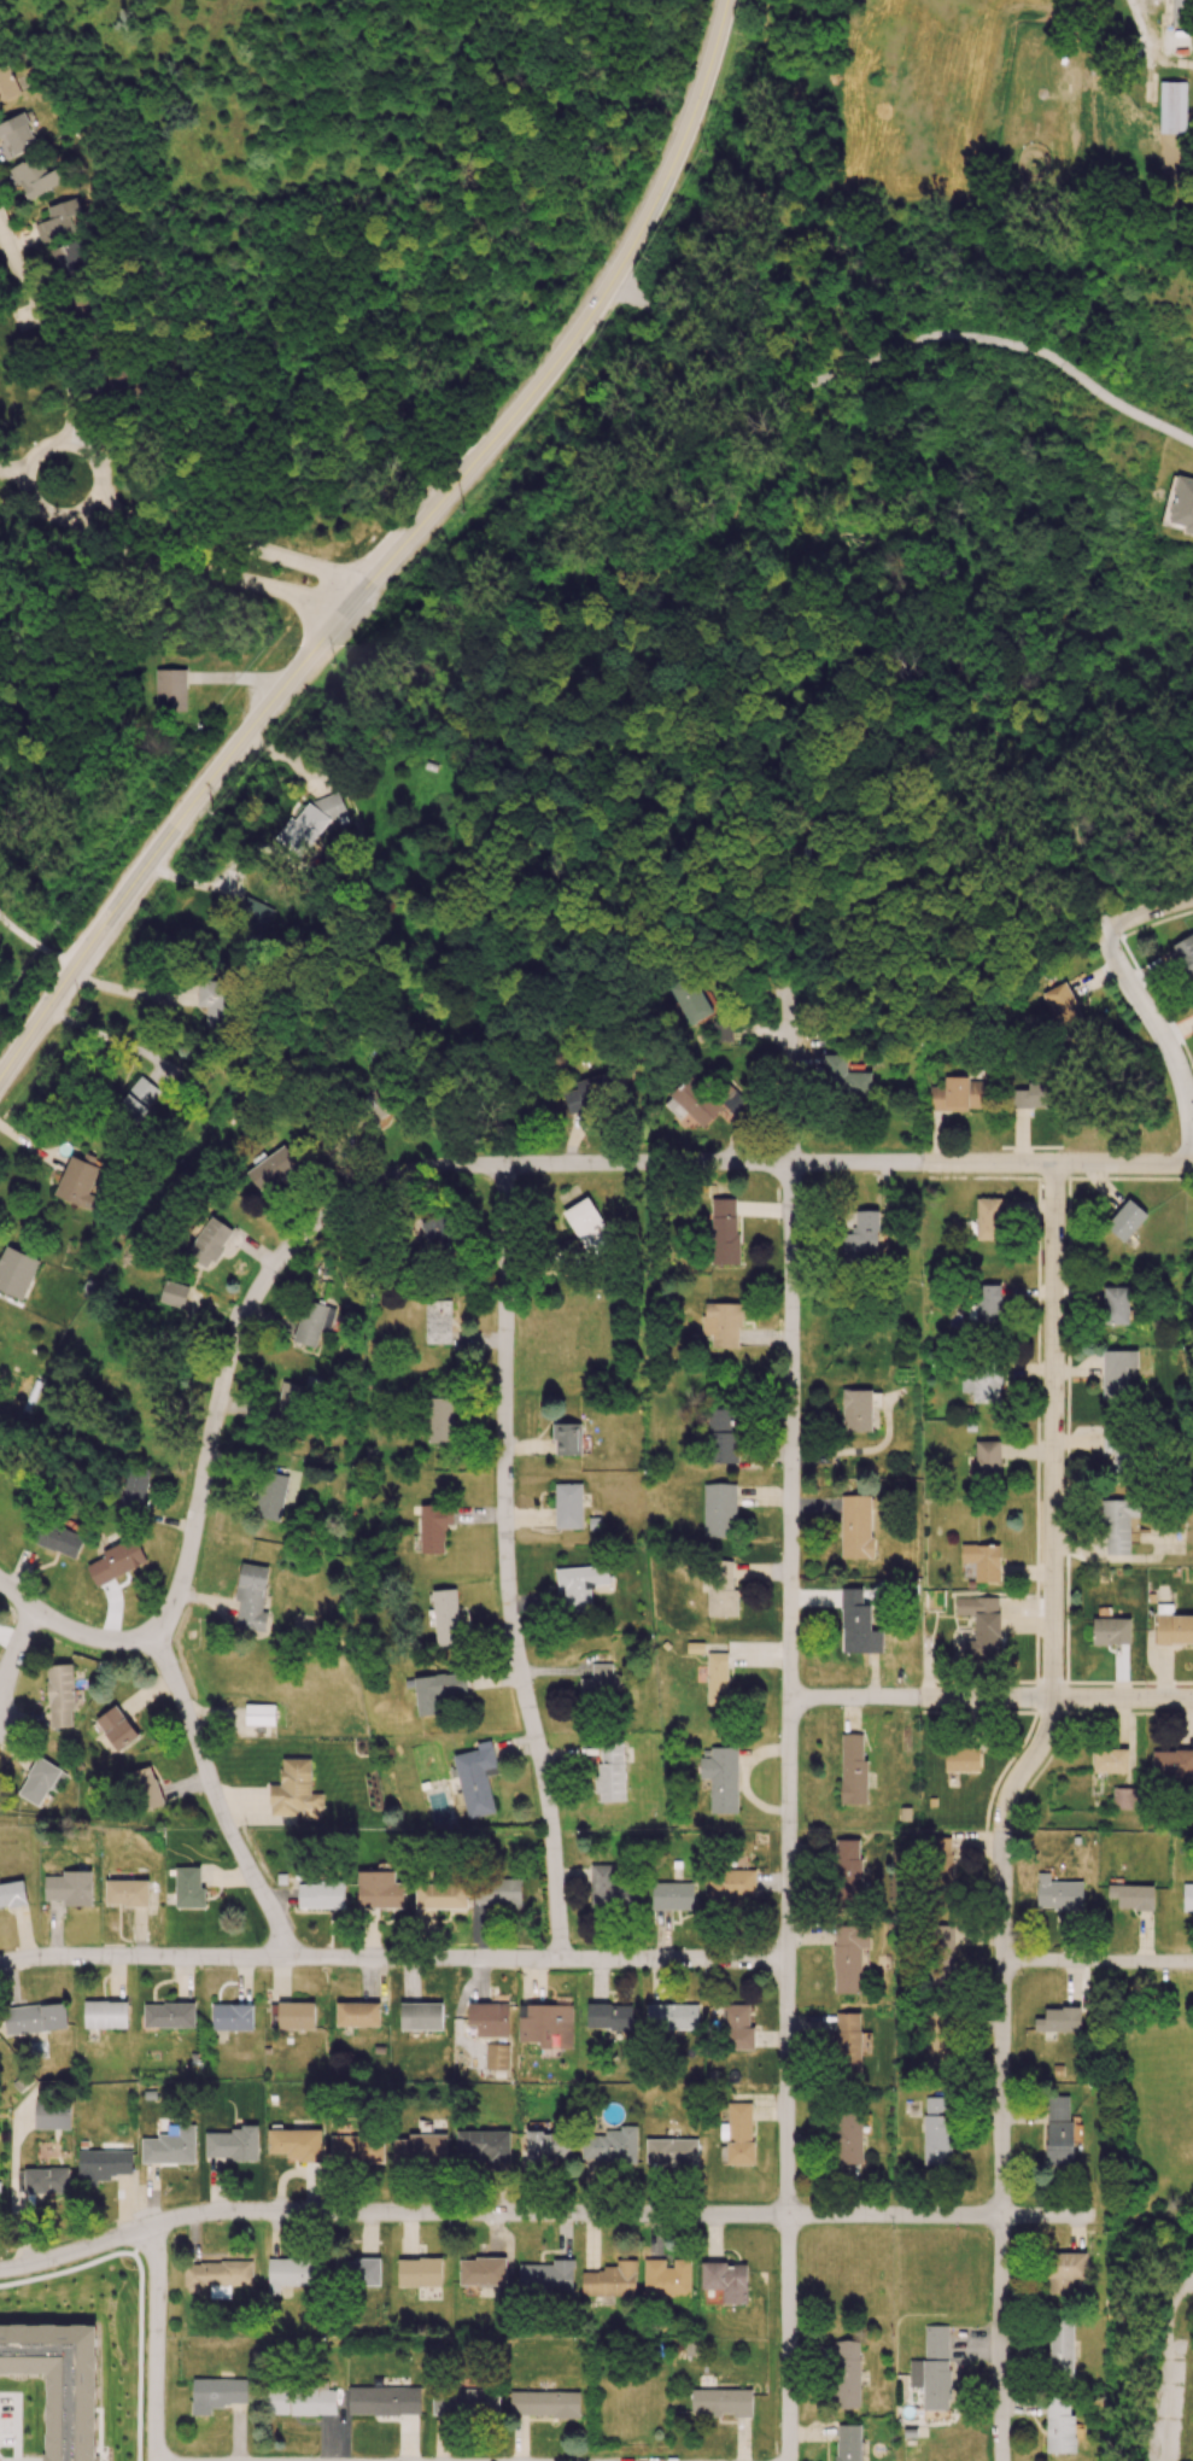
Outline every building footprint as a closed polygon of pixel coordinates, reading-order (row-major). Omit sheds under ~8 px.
[(1171,24),(1188,25),(1189,0),(1172,0),(1171,24)] [(1159,52),(1179,53),(1179,26),(1159,25),(1159,52)] [(18,96),(10,69),(0,72),(0,101),(18,96)] [(1185,82),(1159,82),(1159,134),(1185,134),(1185,82)] [(5,159),(26,151),(23,145),(33,141),(23,114),(0,123),(0,145),(5,159)] [(11,167),(24,199),(64,182),(58,167),(45,173),(38,156),(11,167)] [(33,224),(39,243),(73,232),(68,217),(79,213),(75,197),(46,206),(50,219),(33,224)] [(50,246),(58,280),(79,276),(75,256),(85,254),(82,240),(50,246)] [(1178,475),(1168,522),(1184,526),(1183,532),(1192,534),(1192,479),(1178,475)] [(185,669),(153,670),(154,713),(186,712),(185,669)] [(343,803),(325,789),(300,824),(290,817),(275,839),(303,859),(343,803)] [(1187,978),(1192,975),(1192,936),(1162,950),(1170,967),(1180,963),(1187,978)] [(669,988),(689,1025),(712,1012),(692,975),(669,988)] [(206,1007),(205,1027),(230,1028),(232,981),(199,980),(198,1006),(206,1007)] [(1083,1025),(1067,982),(1042,992),(1059,1034),(1083,1025)] [(732,1041),(731,1022),(712,1022),(713,1042),(732,1041)] [(847,1072),(847,1054),(822,1055),(823,1097),(871,1096),(871,1072),(847,1072)] [(619,1098),(611,1071),(574,1082),(576,1089),(562,1093),(568,1113),(619,1098)] [(140,1119),(159,1089),(138,1075),(119,1105),(140,1119)] [(723,1105),(733,1114),(746,1100),(732,1087),(719,1102),(689,1075),(663,1104),(679,1119),(685,1112),(703,1128),(723,1105)] [(929,1087),(928,1109),(986,1110),(986,1078),(945,1078),(945,1087),(929,1087)] [(1054,1108),(1055,1084),(1027,1083),(1027,1090),(1014,1090),(1013,1107),(1054,1108)] [(246,1173),(261,1193),(298,1164),(284,1145),(246,1173)] [(616,1246),(588,1197),(562,1211),(589,1261),(616,1246)] [(1002,1199),(977,1198),(976,1239),(1001,1240),(1002,1199)] [(1126,1243),(1147,1212),(1126,1198),(1106,1228),(1126,1243)] [(738,1199),(712,1199),(711,1264),(737,1264),(738,1199)] [(879,1211),(854,1210),(854,1234),(843,1234),(842,1259),(878,1260),(879,1211)] [(233,1230),(203,1211),(190,1233),(198,1237),(186,1255),(208,1269),(233,1230)] [(421,1222),(430,1250),(459,1241),(451,1213),(421,1222)] [(39,1260),(2,1245),(0,1251),(0,1290),(23,1299),(39,1260)] [(188,1287),(164,1280),(158,1301),(182,1308),(188,1287)] [(1001,1285),(976,1285),(975,1322),(1001,1322),(1001,1285)] [(1129,1287),(1103,1287),(1103,1324),(1128,1324),(1129,1287)] [(452,1343),(452,1300),(426,1300),(426,1343),(452,1343)] [(335,1308),(303,1301),(294,1342),(316,1347),(320,1329),(330,1331),(335,1308)] [(712,1348),(740,1349),(741,1303),(702,1303),(702,1338),(712,1338),(712,1348)] [(1103,1399),(1127,1399),(1126,1368),(1138,1368),(1137,1350),(1102,1351),(1103,1399)] [(1001,1372),(975,1371),(975,1379),(961,1378),(960,1392),(972,1392),(972,1402),(999,1403),(1001,1372)] [(276,1416),(300,1419),(305,1385),(281,1382),(276,1416)] [(872,1408),(881,1408),(881,1390),(842,1390),(842,1431),(872,1432),(872,1408)] [(453,1443),(454,1399),(428,1398),(427,1443),(453,1443)] [(732,1409),(708,1409),(709,1464),(738,1463),(737,1432),(732,1432),(732,1409)] [(581,1423),(554,1423),(554,1455),(581,1455),(581,1423)] [(1108,1473),(1129,1474),(1130,1430),(1103,1430),(1102,1457),(1109,1457),(1108,1473)] [(1000,1440),(974,1441),(975,1475),(1001,1475),(1000,1440)] [(148,1467),(125,1465),(120,1510),(143,1512),(148,1467)] [(257,1518),(281,1521),(287,1475),(262,1472),(257,1518)] [(582,1529),(582,1483),(556,1483),(555,1528),(582,1529)] [(737,1484),(704,1483),(703,1537),(735,1538),(737,1484)] [(841,1558),(871,1558),(873,1496),(842,1495),(841,1558)] [(1130,1517),(1139,1517),(1139,1500),(1103,1500),(1104,1555),(1130,1554),(1130,1517)] [(420,1505),(421,1554),(448,1553),(447,1505),(420,1505)] [(84,1537),(44,1520),(35,1543),(75,1559),(84,1537)] [(86,1564),(95,1585),(146,1564),(135,1537),(102,1550),(104,1556),(86,1564)] [(999,1544),(961,1545),(961,1564),(975,1563),(975,1582),(1000,1582),(999,1544)] [(733,1562),(708,1561),(707,1616),(737,1617),(737,1590),(732,1589),(733,1562)] [(269,1567),(241,1563),(235,1600),(240,1601),(236,1627),(265,1632),(268,1612),(261,1611),(269,1567)] [(592,1610),(591,1585),(609,1585),(608,1565),(557,1568),(559,1611),(592,1610)] [(842,1653),(870,1652),(870,1605),(862,1605),(862,1588),(841,1588),(842,1653)] [(435,1646),(459,1646),(457,1589),(434,1590),(435,1646)] [(954,1598),(955,1615),(974,1615),(975,1640),(963,1640),(963,1655),(999,1654),(998,1597),(954,1598)] [(1092,1644),(1130,1645),(1131,1619),(1092,1618),(1092,1644)] [(727,1653),(706,1653),(707,1705),(728,1705),(727,1653)] [(579,1679),(580,1699),(620,1698),(619,1674),(612,1674),(612,1663),(591,1664),(592,1679),(579,1679)] [(49,1728),(74,1726),(73,1700),(76,1700),(75,1664),(46,1665),(49,1728)] [(417,1716),(440,1714),(439,1696),(466,1694),(465,1673),(415,1676),(417,1716)] [(274,1704),(245,1704),(245,1725),(274,1726),(274,1704)] [(118,1752),(139,1736),(115,1705),(95,1720),(118,1752)] [(866,1804),(865,1734),(840,1734),(841,1804),(866,1804)] [(599,1802),(625,1801),(623,1741),(597,1742),(599,1802)] [(453,1755),(467,1819),(495,1812),(487,1776),(498,1773),(492,1746),(453,1755)] [(737,1814),(738,1747),(711,1747),(710,1757),(699,1757),(699,1779),(711,1779),(710,1813),(737,1814)] [(980,1771),(979,1748),(944,1748),(945,1772),(980,1771)] [(1093,1772),(1128,1773),(1129,1749),(1093,1748),(1093,1772)] [(1153,1777),(1192,1777),(1192,1750),(1153,1750),(1153,1777)] [(68,1773),(38,1756),(17,1794),(38,1806),(48,1788),(57,1793),(68,1773)] [(310,1793),(310,1759),(281,1758),(281,1785),(270,1785),(270,1815),(298,1815),(298,1808),(322,1808),(322,1794),(310,1793)] [(131,1772),(142,1811),(163,1805),(152,1765),(131,1772)] [(1136,1810),(1136,1788),(1113,1788),(1112,1809),(1136,1810)] [(952,1885),(950,1837),(931,1838),(933,1886),(952,1885)] [(860,1839),(835,1840),(836,1900),(862,1900),(860,1839)] [(590,1907),(637,1909),(637,1880),(613,1880),(614,1865),(591,1864),(590,1907)] [(200,1867),(175,1867),(175,1907),(205,1907),(205,1888),(200,1888),(200,1867)] [(709,1870),(708,1902),(755,1902),(755,1870),(709,1870)] [(91,1871),(62,1871),(62,1877),(44,1876),(44,1900),(63,1900),(63,1906),(91,1906),(91,1871)] [(358,1908),(403,1908),(402,1882),(394,1883),(394,1871),(357,1871),(358,1908)] [(521,1879),(475,1879),(475,1906),(520,1907),(521,1879)] [(27,1904),(24,1880),(0,1884),(0,1908),(27,1904)] [(148,1880),(105,1880),(105,1908),(148,1907),(148,1880)] [(344,1908),(344,1882),(298,1883),(298,1908),(344,1908)] [(466,1908),(466,1882),(415,1883),(415,1909),(466,1908)] [(652,1910),(694,1909),(693,1882),(652,1883),(652,1910)] [(1083,1882),(1037,1882),(1036,1908),(1082,1909),(1083,1882)] [(1154,1909),(1153,1885),(1107,1885),(1108,1898),(1117,1898),(1117,1909),(1154,1909)] [(1183,1912),(1192,1912),(1192,1885),(1182,1885),(1183,1912)] [(835,1993),(860,1993),(860,1973),(869,1973),(868,1924),(833,1925),(835,1993)] [(932,1986),(954,1986),(952,1925),(938,1926),(939,1949),(931,1950),(932,1986)] [(3,2009),(6,2035),(67,2028),(64,2001),(3,2009)] [(127,2028),(127,2001),(84,2001),(84,2028),(127,2028)] [(314,2003),(278,2002),(278,2028),(314,2029),(314,2003)] [(195,2003),(144,2003),(143,2027),(194,2027),(195,2003)] [(380,2003),(336,2003),(336,2026),(379,2026),(380,2003)] [(441,2030),(442,2004),(401,2003),(400,2029),(441,2030)] [(508,2003),(468,2003),(468,2025),(476,2025),(476,2037),(508,2036),(508,2003)] [(211,2030),(252,2031),(252,2004),(211,2004),(211,2030)] [(572,2005),(519,2004),(519,2041),(538,2042),(538,2048),(550,2048),(550,2033),(559,2034),(559,2048),(571,2048),(572,2005)] [(632,2005),(587,2004),(587,2029),(631,2029),(632,2005)] [(698,2005),(647,2004),(646,2029),(698,2030),(698,2005)] [(749,2005),(724,2004),(723,2049),(754,2050),(755,2028),(749,2027),(749,2005)] [(1081,2008),(1044,2007),(1044,2018),(1034,2018),(1034,2031),(1080,2032),(1081,2008)] [(860,2013),(837,2013),(836,2080),(861,2080),(861,2055),(870,2055),(870,2032),(860,2032),(860,2013)] [(509,2044),(486,2044),(485,2069),(508,2069),(509,2044)] [(1069,2096),(1047,2096),(1046,2166),(1073,2166),(1073,2121),(1068,2121),(1069,2096)] [(951,2098),(925,2097),(923,2165),(949,2166),(951,2098)] [(726,2164),(753,2164),(752,2103),(728,2103),(728,2124),(720,2124),(720,2139),(726,2139),(726,2164)] [(835,2118),(837,2164),(862,2163),(862,2134),(870,2134),(870,2117),(835,2118)] [(194,2163),(195,2125),(179,2124),(179,2135),(157,2134),(157,2138),(142,2138),(141,2162),(194,2163)] [(637,2126),(618,2126),(618,2130),(605,2129),(605,2135),(582,2135),(581,2160),(636,2162),(637,2126)] [(205,2129),(205,2159),(257,2159),(258,2130),(205,2129)] [(268,2153),(287,2153),(287,2161),(321,2161),(321,2129),(268,2129),(268,2153)] [(484,2162),(484,2168),(509,2169),(510,2131),(460,2130),(459,2162),(484,2162)] [(571,2132),(525,2132),(524,2162),(571,2163),(571,2132)] [(393,2139),(392,2158),(446,2160),(447,2134),(408,2133),(408,2139),(393,2139)] [(383,2162),(383,2136),(331,2136),(331,2163),(383,2162)] [(697,2139),(646,2139),(646,2165),(697,2165),(697,2139)] [(79,2150),(78,2186),(95,2187),(96,2180),(110,2180),(110,2174),(131,2175),(132,2150),(121,2150),(121,2142),(101,2142),(101,2151),(79,2150)] [(68,2168),(24,2168),(25,2194),(68,2193),(68,2168)] [(1086,2279),(1087,2253),(1050,2252),(1049,2293),(1072,2294),(1072,2278),(1086,2279)] [(279,2285),(319,2286),(320,2260),(268,2258),(267,2295),(279,2295),(279,2285)] [(398,2258),(397,2286),(441,2287),(442,2259),(398,2258)] [(459,2285),(506,2285),(506,2259),(459,2258),(459,2285)] [(380,2285),(380,2259),(346,2259),(346,2285),(380,2285)] [(553,2265),(519,2264),(518,2291),(572,2292),(573,2259),(553,2259),(553,2265)] [(643,2260),(644,2296),(690,2295),(690,2259),(669,2260),(669,2259),(643,2260)] [(616,2270),(582,2269),(581,2294),(635,2296),(636,2260),(616,2260),(616,2270)] [(252,2262),(183,2262),(183,2285),(251,2286),(252,2262)] [(701,2289),(722,2289),(723,2303),(747,2303),(747,2262),(701,2263),(701,2289)] [(1048,2372),(1072,2373),(1074,2320),(1050,2319),(1048,2372)] [(0,2325),(0,2374),(47,2374),(47,2455),(41,2455),(41,2460),(95,2460),(95,2325),(0,2325)] [(949,2325),(924,2325),(924,2360),(909,2360),(909,2387),(923,2387),(923,2409),(949,2409),(949,2325)] [(859,2409),(861,2341),(837,2340),(835,2408),(859,2409)] [(191,2379),(192,2415),(211,2415),(211,2405),(247,2404),(247,2378),(191,2379)] [(336,2415),(336,2387),(266,2387),(266,2414),(336,2415)] [(420,2388),(349,2387),(348,2414),(420,2415),(420,2388)] [(432,2415),(499,2415),(499,2389),(433,2388),(432,2415)] [(752,2390),(691,2389),(691,2416),(751,2417),(752,2390)] [(580,2391),(510,2391),(510,2416),(580,2417),(580,2391)] [(1076,2415),(1069,2415),(1070,2397),(1046,2396),(1045,2453),(1075,2453),(1076,2415)] [(861,2424),(836,2425),(836,2460),(861,2460),(861,2424)]
